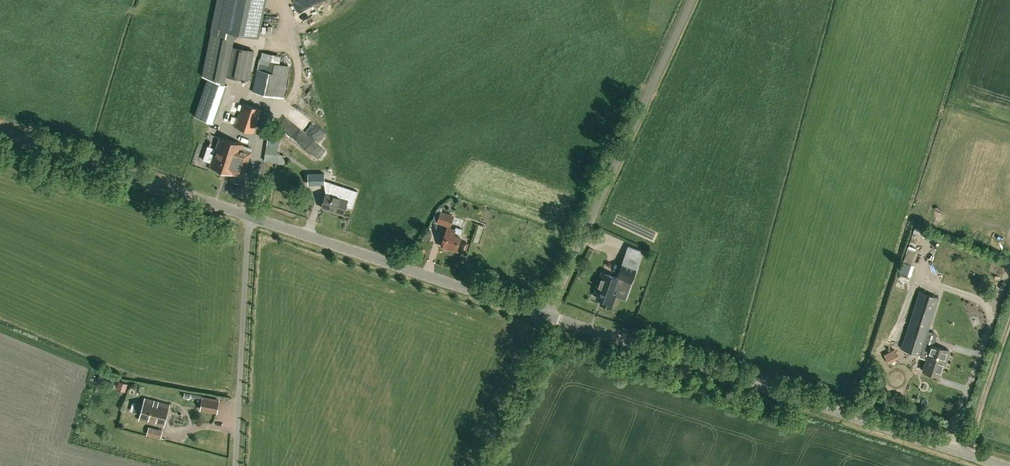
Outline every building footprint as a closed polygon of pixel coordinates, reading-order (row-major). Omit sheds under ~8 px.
[(226,85),(221,83),(230,37),(210,33),(201,76),(207,78),(194,116),(213,123),(226,85)] [(229,45),(223,76),(248,80),(254,50),(229,45)] [(258,61),(267,62),(267,59),(277,59),(278,52),(258,51),(258,61)] [(258,68),(253,92),(265,94),(284,98),(290,66),(279,64),(271,62),(270,70),(258,68)] [(237,116),(233,126),(254,133),(262,109),(243,103),(238,117),(237,116)] [(285,120),(281,126),(298,137),(303,129),(295,124),(294,126),(285,120)] [(311,134),(318,139),(323,131),(317,126),(311,134)] [(316,156),(324,147),(305,131),(297,140),(316,156)] [(209,166),(234,174),(242,177),(251,152),(242,149),(244,146),(219,137),(209,166)] [(277,138),(268,137),(266,145),(277,146),(277,138)] [(330,208),(344,212),(346,206),(352,208),(358,191),(324,180),(324,173),(308,173),(308,184),(324,184),(326,192),(321,207),(329,210),(330,208)] [(439,206),(436,210),(433,220),(438,221),(438,222),(450,226),(453,216),(441,212),(443,207),(439,206)] [(453,236),(454,232),(455,230),(447,228),(441,246),(449,249),(449,248),(456,250),(460,238),(453,236)] [(432,233),(428,232),(425,231),(423,238),(430,241),(432,233)] [(469,243),(464,242),(460,251),(466,253),(469,243)] [(904,261),(914,264),(919,250),(909,247),(904,261)] [(622,290),(625,280),(631,283),(637,266),(623,262),(618,277),(609,274),(608,276),(602,273),(596,289),(599,290),(597,298),(602,299),(601,301),(612,305),(615,295),(612,294),(614,288),(622,290)] [(901,349),(920,354),(927,334),(939,297),(919,291),(901,349)] [(920,354),(921,354),(921,353),(927,355),(922,371),(940,377),(944,365),(946,366),(951,350),(931,344),(930,344),(925,342),(927,334),(920,354)] [(894,349),(884,354),(889,363),(899,358),(894,349)] [(203,396),(200,410),(218,413),(220,399),(203,396)] [(163,426),(169,405),(146,398),(140,420),(163,426)]
